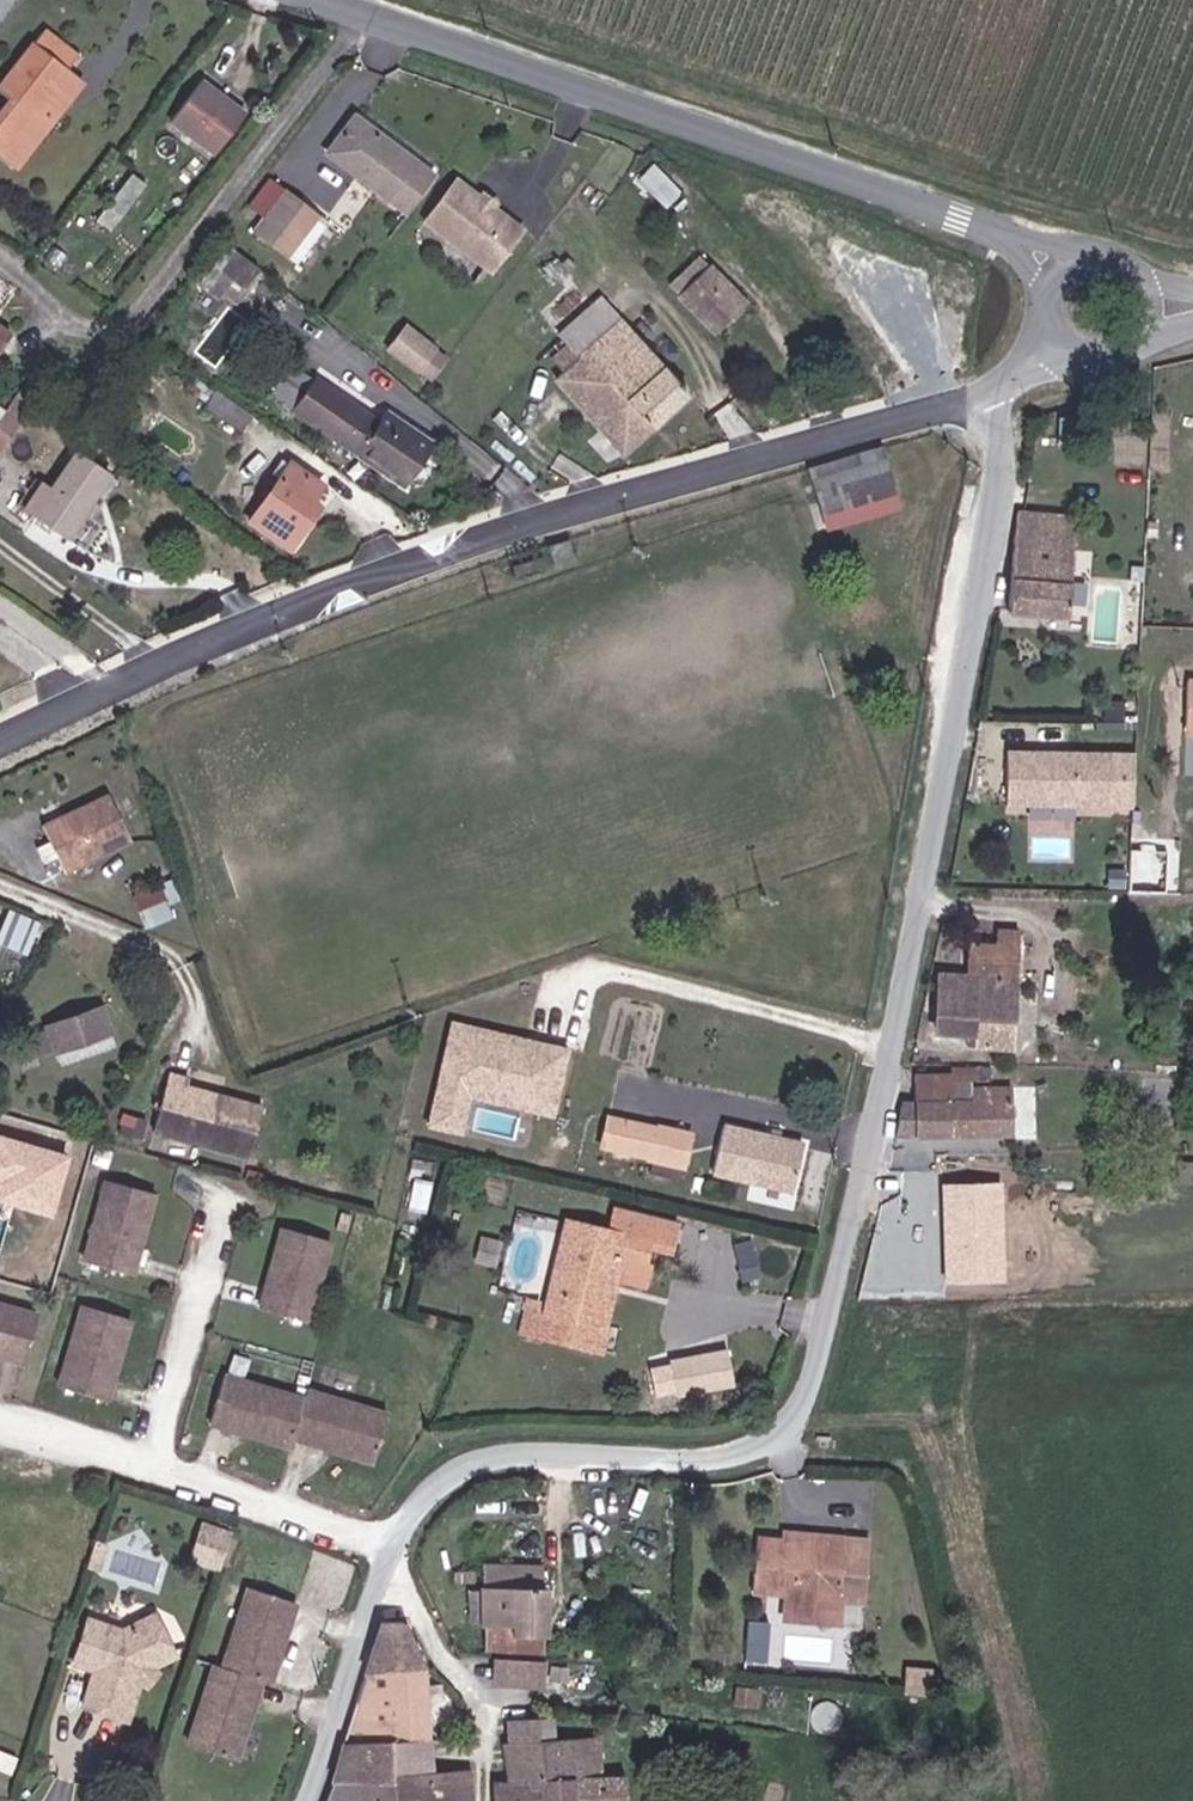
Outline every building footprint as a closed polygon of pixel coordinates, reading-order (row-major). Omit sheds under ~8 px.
[(0,119),(0,145),(24,162),(59,118),(42,104),(71,66),(82,52),(63,37),(49,28),(5,86),(17,96),(0,119)] [(87,78),(71,66),(42,104),(59,118),(87,78)] [(213,85),(184,124),(226,156),(256,117),(213,85)] [(416,216),(443,180),(369,119),(341,155),(416,216)] [(638,182),(670,202),(683,182),(650,162),(638,182)] [(104,212),(116,222),(149,182),(136,172),(104,212)] [(274,219),(296,191),(279,177),(257,205),(274,219)] [(489,201),(492,196),(468,179),(437,220),(502,268),(533,227),(503,205),(500,209),(489,201)] [(133,242),(165,195),(151,185),(119,232),(133,242)] [(314,205),(296,191),(274,219),(264,232),(281,246),(314,205)] [(492,196),(489,201),(500,209),(503,205),(506,200),(495,192),(492,196)] [(314,205),(281,246),(308,267),(341,226),(314,205)] [(225,255),(199,287),(215,299),(227,284),(237,292),(243,284),(251,274),(225,255)] [(724,270),(694,296),(738,345),(768,319),(724,270)] [(611,297),(568,337),(586,358),(563,381),(635,452),(700,389),(611,297)] [(430,358),(433,354),(444,339),(447,335),(419,315),(402,338),(430,358)] [(19,337),(0,325),(0,366),(19,337)] [(444,339),(433,354),(448,366),(460,351),(444,339)] [(285,404),(308,420),(328,392),(305,376),(285,404)] [(328,392),(308,420),(307,421),(415,497),(416,496),(446,454),(400,421),(392,433),(330,389),(328,392)] [(263,423),(227,397),(214,416),(250,441),(263,423)] [(21,398),(10,412),(27,423),(37,409),(21,398)] [(10,412),(0,427),(0,444),(8,450),(27,423),(10,412)] [(893,445),(877,449),(881,463),(896,458),(893,445)] [(831,512),(905,490),(896,458),(881,463),(877,449),(818,466),(831,512)] [(57,496),(41,519),(74,542),(117,480),(83,457),(57,496)] [(283,478),(290,484),(258,528),(296,556),(326,515),(321,511),(334,493),(294,463),(283,478)] [(33,513),(41,519),(57,496),(48,490),(33,513)] [(909,503),(905,490),(831,512),(835,524),(909,503)] [(1017,616),(1077,623),(1087,530),(1024,523),(1017,616)] [(557,551),(548,555),(552,564),(561,561),(557,551)] [(552,564),(548,555),(538,558),(542,568),(552,564)] [(533,572),(542,568),(538,558),(530,561),(533,572)] [(1119,750),(1015,747),(1013,803),(1117,805),(1119,750)] [(115,791),(51,822),(72,870),(138,839),(115,791)] [(163,883),(135,892),(145,925),(172,917),(163,883)] [(0,933),(0,940),(32,952),(45,918),(10,906),(0,933)] [(981,966),(1026,968),(1026,923),(1010,923),(1009,938),(982,937),(981,966)] [(1025,1041),(1026,968),(981,966),(980,972),(951,971),(948,1028),(978,1028),(978,1041),(1025,1041)] [(54,1020),(64,1048),(118,1027),(108,1000),(54,1020)] [(569,1048),(451,1020),(426,1125),(465,1135),(473,1102),(552,1120),(569,1048)] [(926,1099),(916,1099),(917,1128),(1030,1127),(1029,1082),(987,1082),(987,1066),(960,1066),(960,1073),(925,1074),(926,1099)] [(192,1080),(173,1075),(158,1130),(253,1156),(266,1106),(191,1086),(192,1080)] [(698,1144),(616,1126),(611,1151),(692,1170),(698,1144)] [(809,1148),(730,1128),(719,1173),(798,1193),(809,1148)] [(71,1158),(0,1138),(0,1205),(54,1220),(71,1158)] [(116,1184),(92,1263),(132,1275),(145,1230),(153,1233),(163,1198),(116,1184)] [(1002,1184),(943,1186),(947,1283),(1006,1281),(1002,1184)] [(551,1313),(536,1310),(530,1338),(606,1356),(613,1327),(610,1326),(597,1324),(611,1259),(624,1263),(646,1267),(652,1241),(675,1246),(680,1220),(620,1207),(614,1232),(572,1223),(551,1313)] [(145,1230),(132,1275),(140,1277),(153,1233),(145,1230)] [(292,1235),(283,1273),(291,1275),(281,1319),(320,1328),(339,1246),(292,1235)] [(597,1324),(610,1326),(620,1283),(644,1288),(649,1268),(646,1267),(624,1263),(611,1259),(597,1324)] [(283,1273),(273,1317),(281,1319),(291,1275),(283,1273)] [(36,1352),(46,1313),(0,1300),(0,1342),(36,1352)] [(92,1308),(67,1389),(107,1400),(120,1356),(128,1357),(138,1322),(92,1308)] [(34,1360),(36,1352),(0,1342),(0,1350),(34,1360)] [(735,1391),(728,1351),(670,1361),(670,1364),(649,1368),(654,1400),(677,1396),(678,1401),(735,1391)] [(120,1356),(107,1400),(114,1403),(128,1357),(120,1356)] [(305,1432),(314,1399),(233,1377),(223,1415),(266,1427),(263,1436),(301,1447),(303,1441),(305,1432)] [(316,1391),(314,1399),(305,1432),(349,1444),(347,1453),(384,1463),(398,1414),(316,1391)] [(266,1427),(223,1415),(220,1425),(263,1436),(266,1427)] [(349,1444),(305,1432),(303,1441),(347,1453),(349,1444)] [(238,1544),(209,1533),(197,1568),(225,1577),(238,1544)] [(846,1624),(848,1600),(873,1602),(877,1544),(873,1544),(832,1540),(832,1547),(767,1542),(763,1593),(797,1596),(795,1620),(846,1624)] [(494,1616),(496,1624),(530,1625),(531,1633),(564,1634),(561,1559),(492,1558),(493,1580),(480,1580),(481,1616),(494,1616)] [(275,1650),(290,1607),(252,1594),(225,1674),(252,1683),(263,1687),(271,1690),(284,1653),(275,1650)] [(275,1650),(284,1653),(298,1610),(290,1607),(275,1650)] [(124,1714),(142,1677),(147,1667),(156,1663),(177,1652),(160,1619),(134,1632),(135,1626),(101,1609),(81,1650),(98,1659),(81,1693),(124,1714)] [(748,1656),(774,1657),(776,1618),(750,1617),(748,1656)] [(565,1656),(564,1634),(531,1633),(530,1625),(496,1624),(496,1650),(565,1656)] [(372,1682),(349,1744),(443,1745),(438,1702),(434,1673),(414,1629),(399,1627),(372,1682)] [(556,1688),(559,1664),(513,1659),(511,1683),(556,1688)] [(147,1667),(142,1677),(149,1682),(160,1671),(156,1663),(147,1667)] [(252,1683),(225,1674),(217,1672),(191,1751),(236,1766),(248,1730),(238,1727),(252,1683)] [(238,1727),(248,1730),(263,1687),(252,1683),(238,1727)] [(522,1722),(522,1744),(569,1745),(569,1722),(522,1722)] [(339,1777),(381,1777),(447,1774),(443,1745),(349,1744),(339,1777)] [(509,1781),(510,1800),(642,1800),(641,1785),(613,1785),(608,1745),(517,1745),(518,1781),(509,1781)] [(381,1777),(383,1800),(487,1800),(483,1771),(447,1774),(381,1777)] [(338,1800),(383,1800),(381,1777),(339,1777),(338,1800)]
